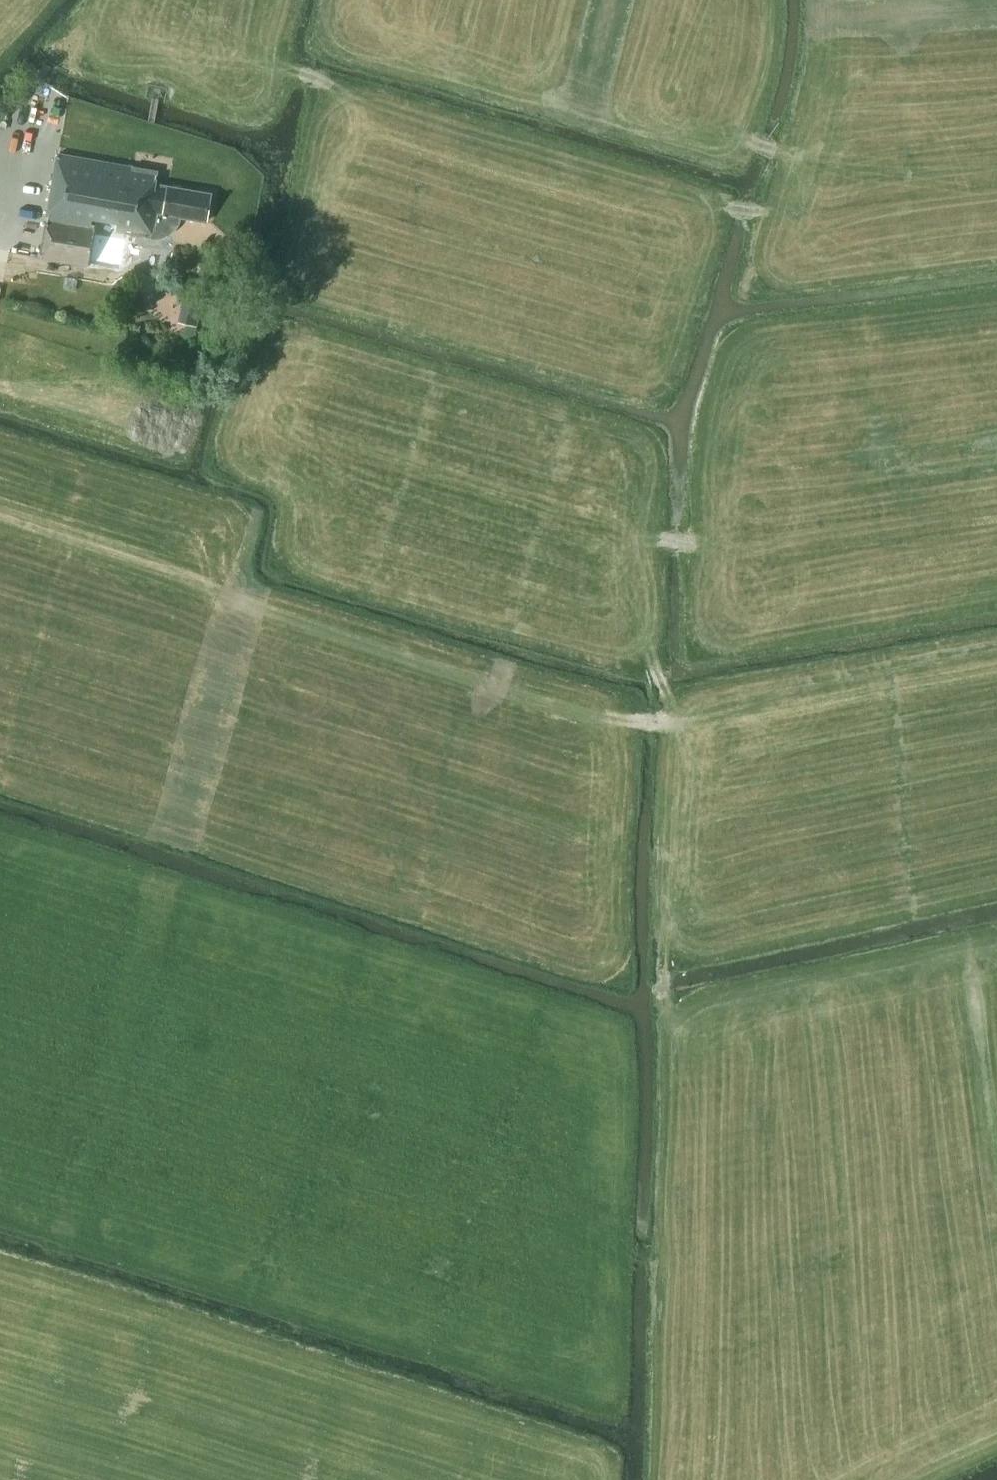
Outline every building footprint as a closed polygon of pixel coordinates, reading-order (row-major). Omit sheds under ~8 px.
[(152,234),(151,240),(154,240),(156,240),(159,239),(162,239),(165,238),(167,236),(169,235),(172,233),(174,231),(175,229),(177,226),(178,224),(179,221),(180,218),(180,216),(203,219),(208,192),(155,183),(155,169),(58,153),(41,256),(93,264),(99,226),(152,234)] [(198,324),(205,299),(187,294),(181,319),(198,324)]
